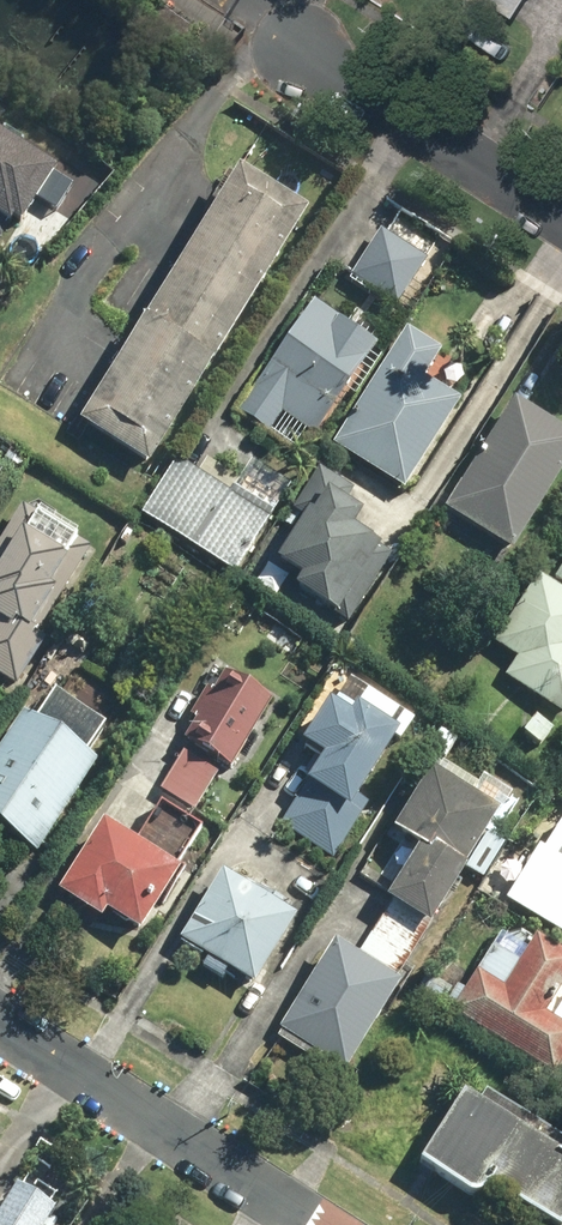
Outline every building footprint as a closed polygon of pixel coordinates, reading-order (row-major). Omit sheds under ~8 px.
[(476,3),(511,24),(525,0),(478,0),(476,3)] [(90,162),(31,123),(23,136),(82,175),(90,162)] [(13,231),(49,172),(0,143),(0,223),(13,231)] [(299,217),(230,174),(76,426),(145,468),(299,217)] [(424,262),(375,232),(346,280),(394,310),(424,262)] [(235,414),(268,436),(280,419),(309,439),(372,345),(310,303),(235,414)] [(420,384),(437,357),(399,334),(328,449),(401,494),(455,406),(420,384)] [(512,403),(444,510),(510,551),(561,469),(561,435),(512,403)] [(265,521),(173,460),(137,515),(229,576),(265,521)] [(338,509),(350,490),(320,471),(299,504),(306,508),(271,565),(296,580),(289,591),(333,619),(375,552),(347,534),(356,520),(338,509)] [(9,688),(37,640),(26,633),(37,614),(48,621),(87,555),(31,522),(20,541),(12,537),(0,558),(0,682),(9,688)] [(519,586),(502,576),(485,604),(502,615),(519,586)] [(536,579),(493,644),(516,659),(502,679),(561,719),(561,597),(536,579)] [(180,744),(186,747),(160,794),(192,812),(218,765),(228,771),(265,704),(218,677),(180,744)] [(322,707),(298,747),(320,760),(281,826),(332,857),(366,801),(355,795),(404,714),(368,692),(356,713),(351,710),(344,721),(322,707)] [(31,726),(17,718),(0,745),(0,836),(34,857),(91,764),(81,757),(100,727),(50,695),(31,726)] [(555,730),(533,713),(517,734),(539,751),(555,730)] [(462,798),(467,788),(426,766),(389,835),(415,849),(383,908),(427,932),(491,813),(462,798)] [(506,902),(561,934),(561,820),(555,816),(506,902)] [(52,894),(96,923),(101,916),(133,937),(174,875),(98,824),(52,894)] [(248,882),(243,890),(221,877),(178,945),(203,961),(199,967),(220,980),(224,974),(248,990),(279,941),(297,913),(248,882)] [(455,994),(434,982),(423,1000),(462,1024),(561,1085),(561,982),(560,981),(561,978),(561,960),(516,932),(506,948),(496,942),(475,976),(469,972),(455,994)] [(270,1038),(311,1065),(316,1057),(340,1073),(395,988),(330,946),(270,1038)] [(470,1202),(478,1190),(532,1224),(561,1224),(561,1165),(457,1096),(412,1164),(470,1202)] [(11,1191),(0,1211),(0,1224),(41,1224),(48,1213),(11,1191)]
